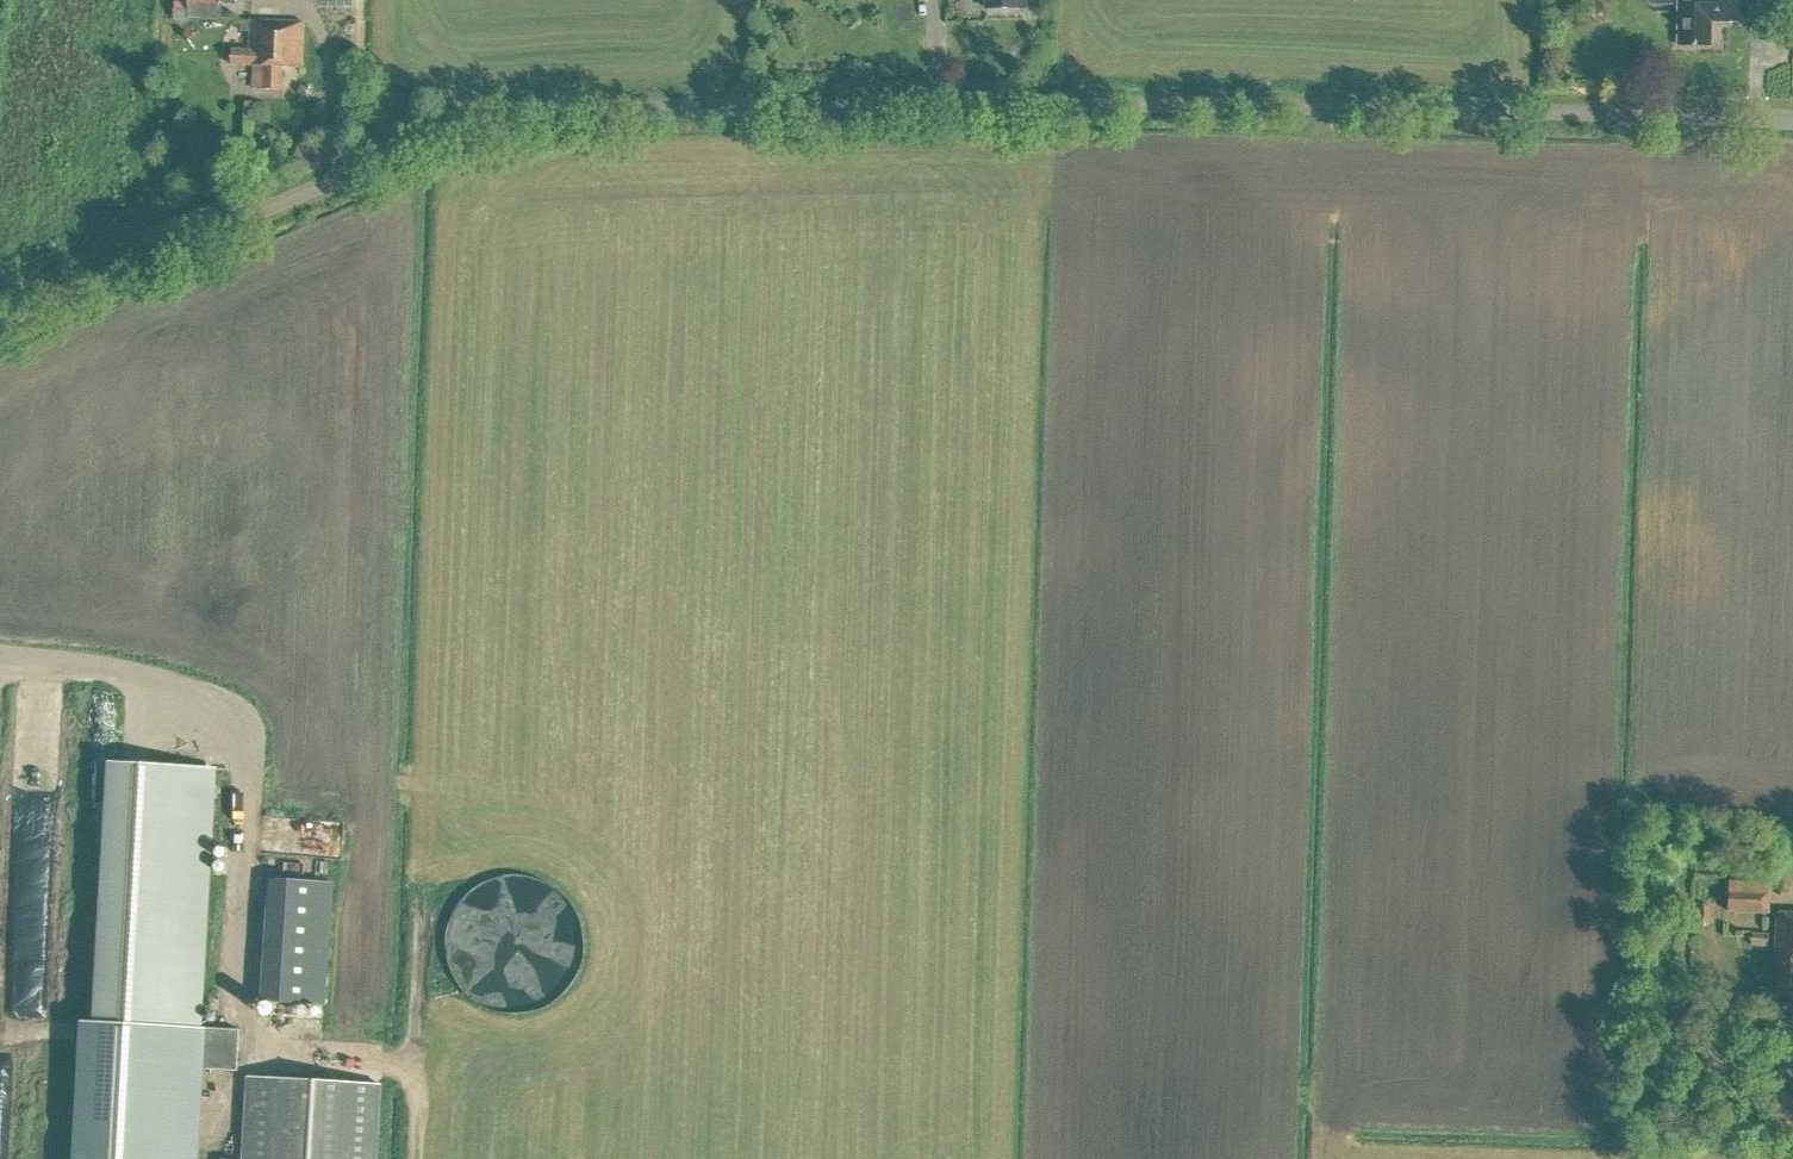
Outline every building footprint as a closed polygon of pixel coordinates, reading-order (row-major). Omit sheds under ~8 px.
[(187,19),(222,20),(222,5),(234,6),(234,0),(188,0),(187,19)] [(1023,8),(1023,0),(987,0),(987,9),(1023,8)] [(1678,45),(1710,46),(1710,21),(1746,21),(1747,0),(1679,0),(1678,45)] [(238,32),(250,32),(249,54),(232,54),(231,64),(242,64),(242,62),(249,62),(249,66),(254,66),(253,89),(281,90),(282,67),(302,67),(304,22),(238,20),(238,32)] [(202,776),(111,772),(93,1158),(188,1158),(192,1075),(229,1076),(231,1035),(189,1033),(202,776)] [(443,946),(446,965),(453,983),(464,997),(479,1009),(496,1016),(515,1018),(533,1016),(551,1009),(566,997),(577,983),(584,966),(587,949),(585,931),(579,914),(569,900),(556,888),(540,879),(523,875),(503,876),(484,882),(467,893),(454,908),(446,926),(443,946)] [(271,880),(263,1000),(326,1004),(333,884),(271,880)] [(1726,914),(1768,915),(1769,883),(1727,881),(1726,914)] [(1696,906),(1695,925),(1711,926),(1712,906),(1696,906)] [(1778,967),(1777,997),(1792,997),(1792,913),(1777,912),(1774,966),(1778,967)] [(1751,932),(1751,946),(1767,946),(1767,933),(1751,932)] [(248,1077),(243,1158),(378,1158),(383,1085),(248,1077)]
